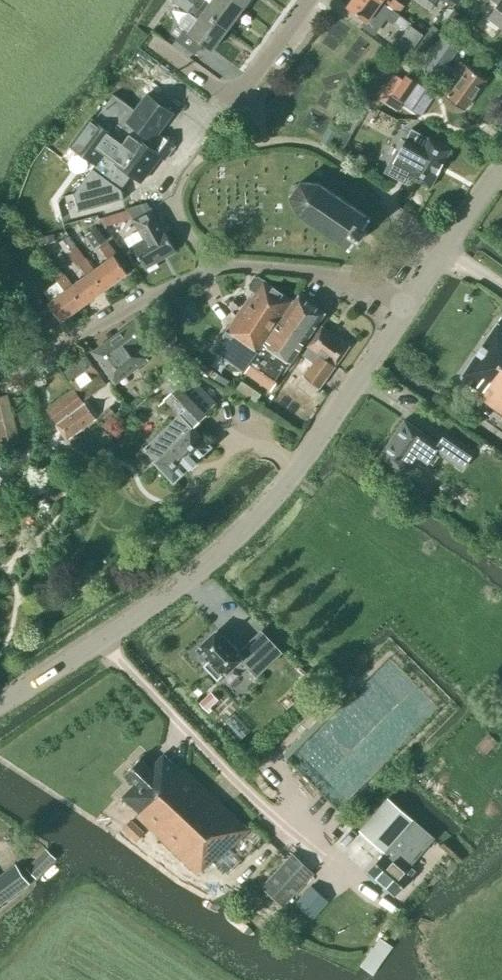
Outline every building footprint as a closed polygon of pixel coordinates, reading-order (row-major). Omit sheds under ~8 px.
[(194,4),(188,0),(174,0),(173,1),(198,19),(188,32),(203,43),(212,50),(228,29),(204,11),(194,4)] [(243,8),(232,0),(212,0),(204,11),(228,29),(243,8)] [(249,0),(232,0),(243,8),(249,0)] [(398,13),(381,0),(352,0),(347,7),(367,21),(378,6),(385,10),(382,14),(391,21),(398,13)] [(398,13),(403,6),(395,0),(392,0),(390,2),(387,0),(381,0),(398,13)] [(437,0),(419,0),(430,9),(437,0)] [(498,4),(488,18),(501,28),(501,0),(492,0),(498,4)] [(423,35),(410,26),(392,50),(405,60),(423,35)] [(184,29),(176,41),(195,54),(203,43),(188,32),(184,29)] [(454,70),(446,64),(440,60),(430,73),(445,83),(439,91),(465,109),(486,80),(460,62),(454,70)] [(417,83),(405,75),(402,80),(391,97),(403,104),(417,83)] [(131,115),(124,110),(127,106),(113,96),(92,123),(89,120),(69,146),(95,163),(73,194),(78,212),(124,199),(121,190),(132,175),(141,182),(160,157),(164,160),(175,146),(158,133),(172,115),(145,96),(131,115)] [(329,146),(336,131),(329,128),(322,142),(329,146)] [(340,128),(332,143),(343,149),(351,134),(340,128)] [(430,188),(451,150),(411,129),(393,163),(410,172),(408,176),(430,188)] [(34,196),(41,186),(31,179),(25,189),(34,196)] [(357,240),(365,230),(363,229),(370,218),(319,184),(301,181),(290,197),(298,214),(349,249),(356,239),(357,240)] [(145,269),(176,251),(147,202),(130,209),(135,217),(133,219),(144,238),(132,246),(145,269)] [(105,238),(96,226),(86,233),(95,245),(105,238)] [(76,246),(69,236),(68,236),(62,240),(59,243),(66,253),(69,250),(76,246)] [(92,271),(105,289),(127,273),(114,255),(116,253),(108,243),(101,248),(108,259),(94,270),(92,271)] [(92,271),(94,270),(79,249),(72,254),(87,275),(72,286),(69,288),(83,305),(105,289),(92,271)] [(69,288),(72,286),(56,264),(49,269),(65,291),(47,304),(61,321),(83,305),(69,288)] [(263,281),(258,277),(253,278),(249,284),(250,289),(255,292),(252,296),(250,295),(212,350),(243,371),(293,301),(263,280),(263,281)] [(33,315),(44,306),(24,279),(13,287),(33,315)] [(291,363),(325,313),(299,295),(245,373),(272,391),(278,382),(275,381),(289,361),(291,363)] [(460,377),(483,393),(479,398),(501,413),(501,316),(460,377)] [(111,377),(138,358),(131,350),(150,336),(138,319),(92,352),(105,369),(111,377)] [(319,388),(349,347),(321,327),(307,347),(309,348),(303,356),(313,363),(303,376),(319,388)] [(85,399),(105,384),(98,374),(86,357),(65,372),(77,389),(78,389),(85,399)] [(176,366),(165,377),(176,389),(187,378),(176,366)] [(197,462),(196,461),(211,446),(200,435),(203,432),(195,423),(204,415),(204,414),(215,404),(189,376),(187,378),(176,389),(165,399),(159,405),(173,420),(136,454),(148,467),(154,461),(173,482),(188,468),(189,469),(197,462)] [(67,439),(96,418),(74,389),(45,410),(67,439)] [(20,443),(8,395),(0,397),(0,442),(1,447),(20,443)] [(115,413),(109,406),(99,414),(105,422),(115,413)] [(440,445),(429,437),(404,420),(379,457),(404,474),(414,459),(425,466),(436,450),(456,464),(467,447),(447,434),(440,445)] [(239,651),(219,630),(198,649),(209,661),(203,666),(217,680),(239,660),(250,671),(262,660),(247,644),(239,651)] [(211,692),(199,703),(207,711),(218,700),(211,692)] [(255,747),(247,738),(246,739),(238,747),(246,755),(255,747)] [(180,770),(163,754),(150,768),(140,758),(125,774),(135,783),(122,797),(139,813),(136,816),(197,875),(212,861),(215,864),(249,830),(183,767),(180,770)] [(394,896),(415,872),(409,867),(434,838),(388,798),(359,831),(385,854),(368,873),(394,896)] [(133,833),(138,827),(131,821),(126,826),(133,833)] [(33,879),(53,860),(45,852),(25,871),(33,879)] [(283,906),(314,874),(293,854),(262,887),(283,906)] [(26,886),(14,870),(0,880),(0,905),(26,886)] [(328,901),(310,885),(294,904),(312,920),(328,901)]
